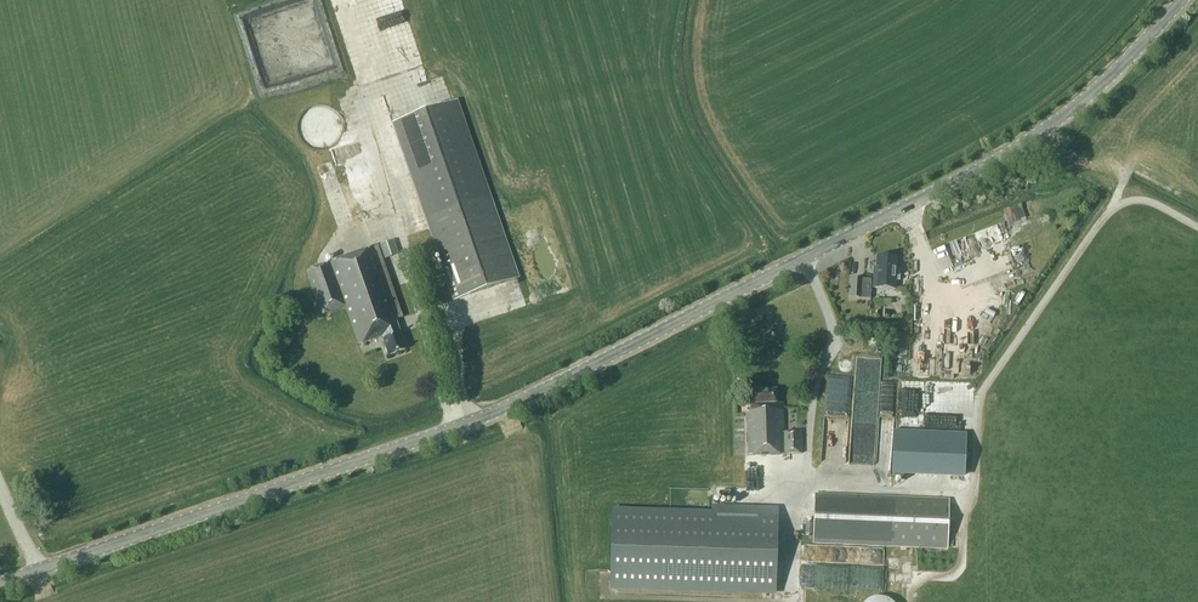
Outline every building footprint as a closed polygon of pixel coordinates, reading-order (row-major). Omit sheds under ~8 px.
[(454,300),(517,278),(456,101),(395,122),(446,267),(443,268),(454,300)] [(326,188),(333,186),(328,169),(321,170),(326,188)] [(362,202),(369,200),(363,182),(357,184),(362,202)] [(1005,209),(1010,222),(1027,216),(1023,203),(1005,209)] [(953,258),(991,245),(988,238),(983,240),(980,231),(948,242),(953,258)] [(379,246),(384,259),(399,254),(394,240),(379,246)] [(403,317),(379,247),(308,272),(323,315),(346,307),(359,345),(361,344),(361,345),(383,337),(390,356),(407,349),(397,320),(403,317)] [(878,269),(875,268),(874,287),(894,289),(895,280),(899,280),(900,270),(895,269),(895,258),(879,257),(878,269)] [(872,280),(852,279),(851,298),(871,299),(872,280)] [(895,331),(896,324),(871,323),(871,330),(895,331)] [(900,346),(901,333),(890,333),(890,345),(900,346)] [(827,419),(854,420),(856,375),(829,374),(827,419)] [(749,455),(801,455),(801,433),(783,433),(783,404),(778,404),(778,390),(751,390),(751,414),(747,414),(747,422),(748,422),(749,455)] [(895,435),(893,478),(963,481),(965,438),(895,435)] [(815,493),(813,543),(948,549),(950,499),(815,493)] [(774,586),(778,503),(713,500),(712,506),(613,502),(610,579),(774,586)]
